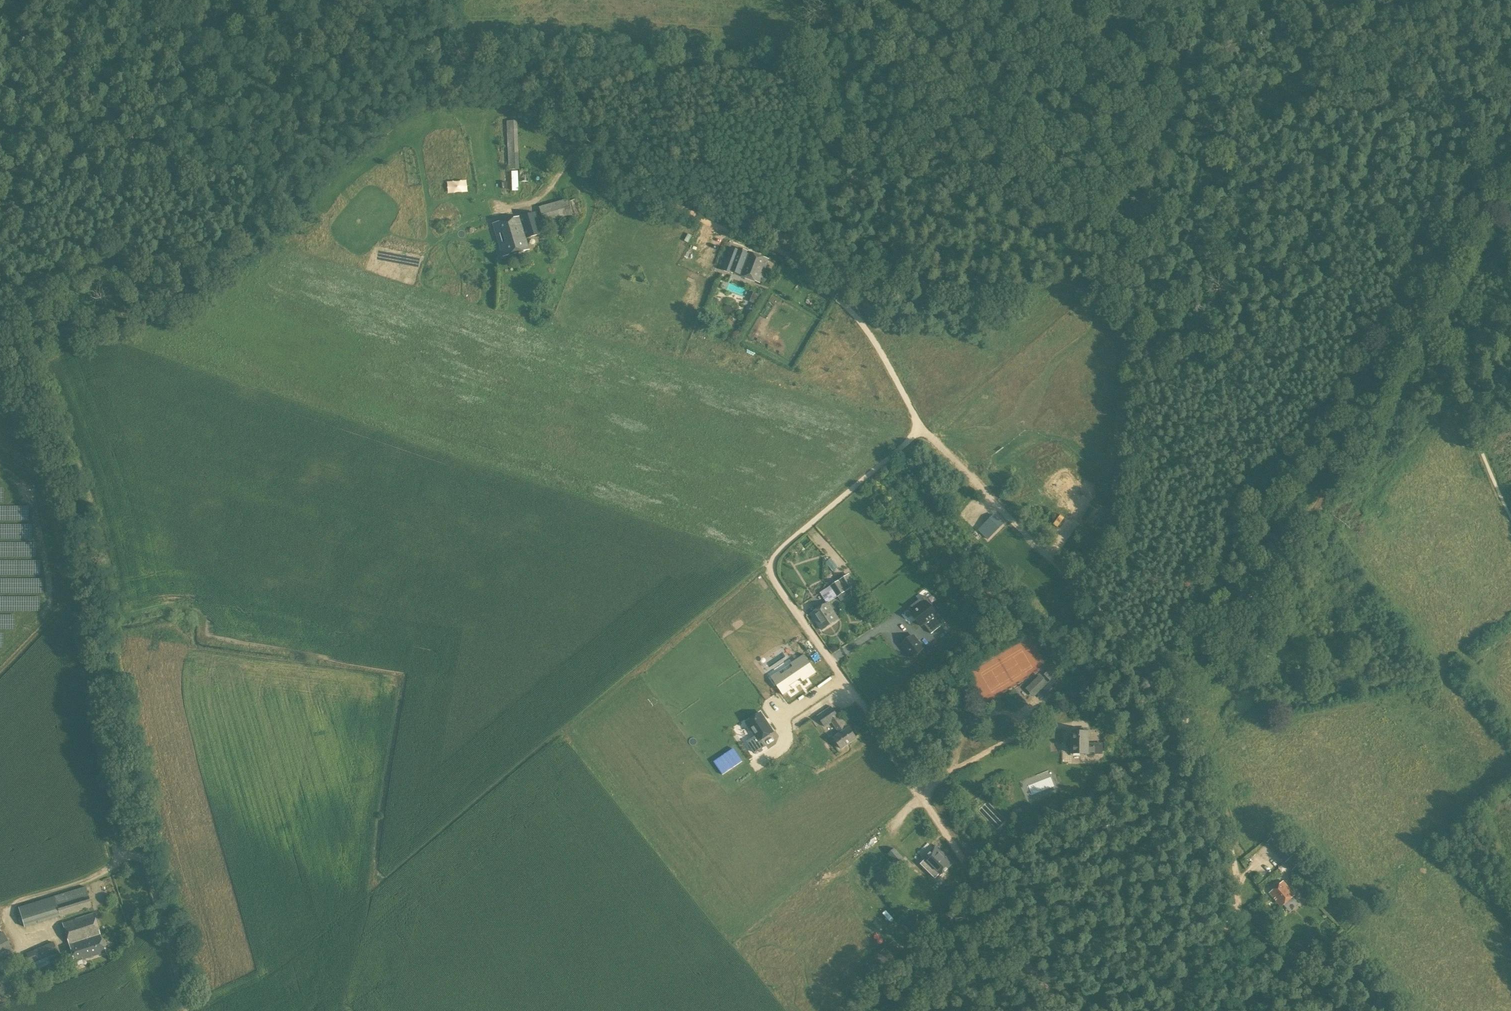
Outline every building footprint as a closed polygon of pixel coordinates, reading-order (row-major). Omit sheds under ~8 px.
[(508,169),(519,169),(517,121),(507,122),(508,169)] [(466,191),(465,179),(445,180),(446,192),(466,191)] [(580,213),(580,212),(576,199),(568,202),(567,199),(538,208),(543,223),(544,225),(580,213)] [(529,249),(525,237),(541,233),(535,212),(485,225),(490,242),(497,240),(502,256),(529,249)] [(550,225),(552,234),(561,232),(559,223),(550,225)] [(740,275),(760,282),(769,258),(739,247),(732,266),(741,269),(740,275)] [(760,295),(753,292),(750,302),(756,304),(760,295)] [(993,534),(1002,524),(993,515),(983,525),(993,534)] [(830,557),(825,561),(832,570),(837,567),(830,557)] [(848,574),(821,592),(827,602),(828,603),(855,585),(848,574)] [(925,600),(915,608),(910,612),(915,618),(920,625),(935,613),(925,600)] [(827,602),(811,613),(822,630),(838,619),(828,603),(827,602)] [(902,645),(911,657),(923,648),(914,636),(902,645)] [(779,671),(771,677),(783,695),(791,690),(789,686),(801,678),(803,682),(816,673),(804,655),(791,664),(793,667),(781,675),(779,671)] [(1044,676),(1049,681),(1054,676),(1049,671),(1044,676)] [(1048,683),(1040,675),(1026,689),(1034,697),(1036,694),(1041,700),(1049,693),(1061,682),(1054,676),(1048,683)] [(961,700),(962,693),(953,691),(952,698),(961,700)] [(831,706),(818,715),(825,726),(831,722),(839,733),(833,738),(841,749),(856,738),(849,727),(846,729),(838,717),(831,706)] [(760,713),(746,722),(755,736),(747,742),(755,753),(766,746),(761,740),(773,732),(760,713)] [(1101,754),(1101,744),(1088,744),(1088,732),(1071,732),(1072,754),(1088,754),(1088,752),(1094,752),(1094,754),(1101,754)] [(999,822),(1003,819),(997,812),(993,815),(999,822)] [(1302,861),(1277,834),(1267,843),(1292,869),(1302,861)] [(953,862),(937,846),(922,861),(933,873),(930,876),(934,880),(938,877),(953,862)] [(894,848),(887,854),(902,870),(908,863),(894,848)] [(887,871),(875,878),(880,886),(893,878),(887,871)] [(1295,895),(1283,881),(1269,893),(1281,907),(1295,895)] [(18,907),(24,927),(60,916),(60,917),(92,907),(85,886),(53,896),(18,907)] [(93,913),(62,923),(74,962),(105,952),(93,913)] [(13,951),(3,931),(0,933),(0,957),(13,951)] [(25,953),(30,963),(57,951),(53,941),(25,953)]
